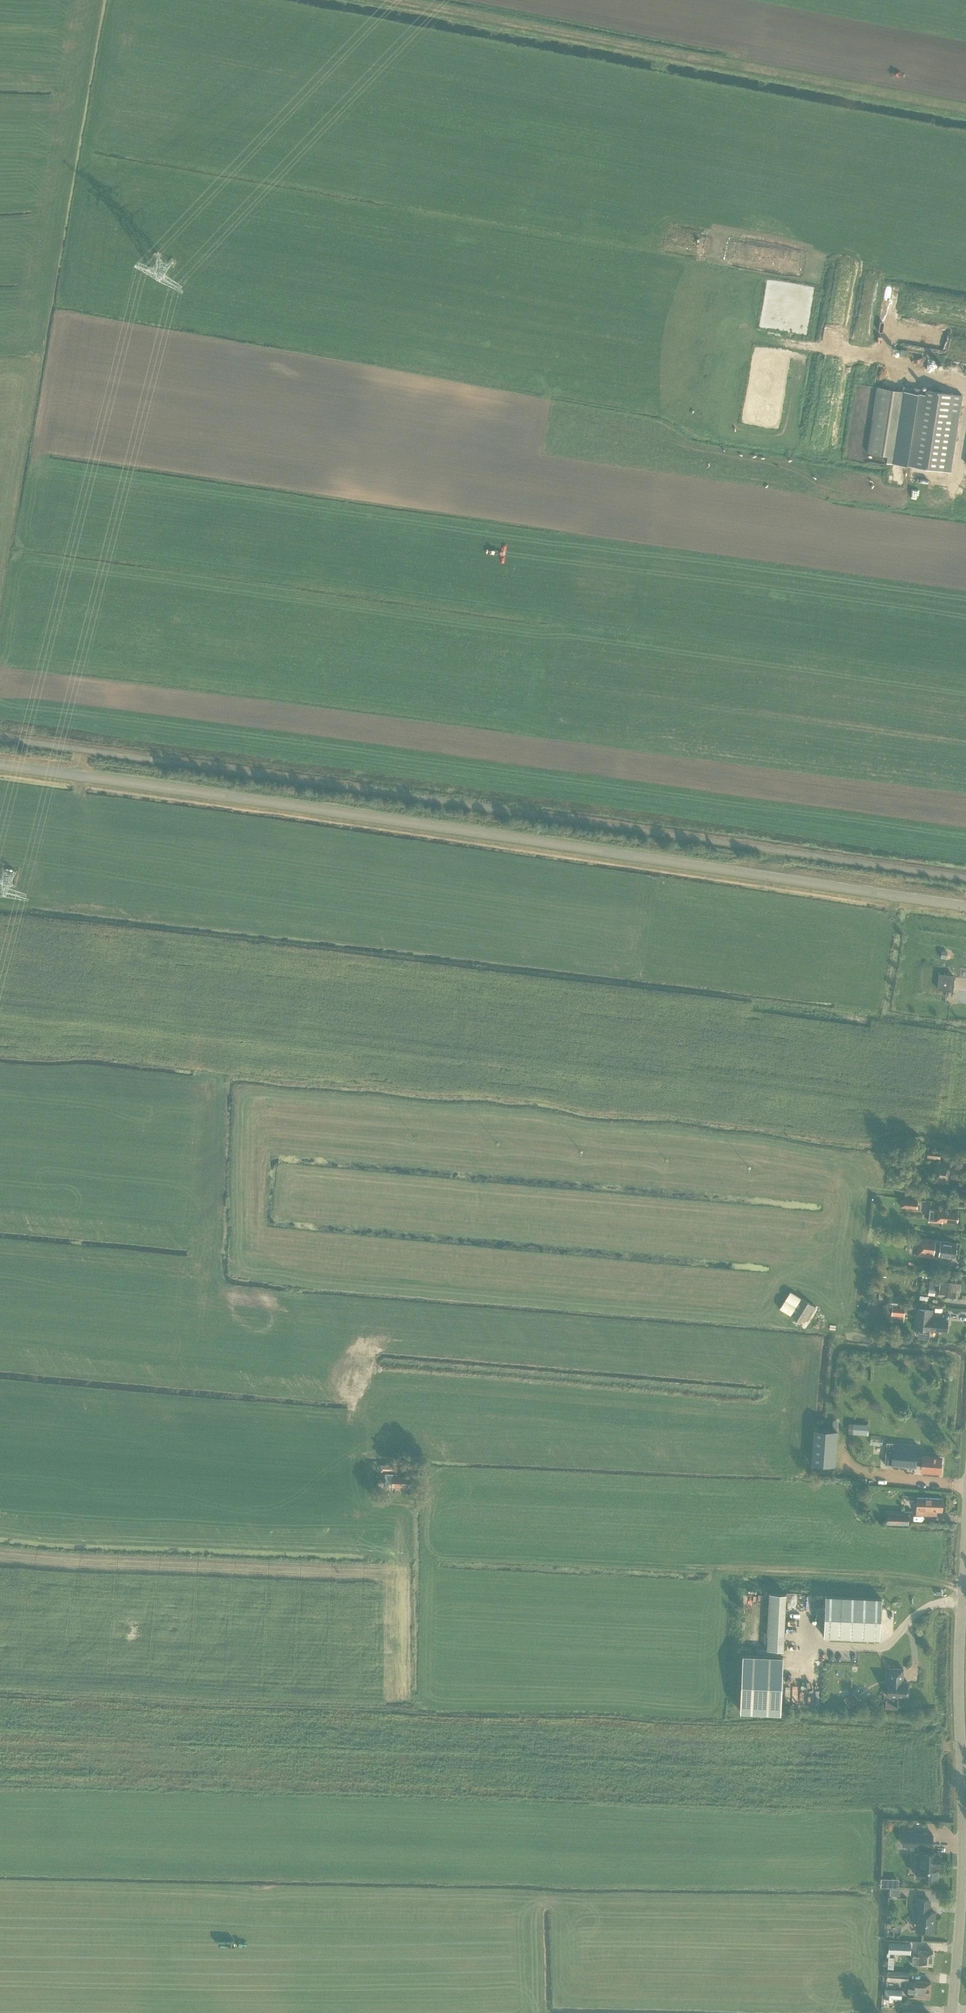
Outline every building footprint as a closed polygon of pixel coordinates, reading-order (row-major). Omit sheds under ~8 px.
[(905,299),(902,317),(965,326),(965,307),(905,299)] [(953,324),(914,323),(914,328),(925,329),(925,334),(946,335),(946,332),(952,332),(953,324)] [(908,333),(911,326),(904,324),(902,330),(908,333)] [(878,387),(868,452),(868,453),(888,456),(887,462),(950,472),(962,395),(903,386),(903,391),(878,387)] [(939,974),(938,989),(952,990),(954,976),(939,974)] [(927,1157),(940,1159),(941,1151),(928,1150),(927,1157)] [(963,1179),(964,1170),(951,1168),(952,1162),(936,1160),(934,1182),(950,1183),(950,1178),(963,1179)] [(901,1207),(918,1208),(918,1200),(902,1199),(901,1207)] [(930,1209),(929,1219),(929,1221),(942,1223),(942,1220),(957,1222),(958,1212),(930,1209)] [(916,1255),(933,1257),(934,1251),(939,1251),(938,1255),(955,1257),(955,1255),(956,1254),(956,1251),(955,1249),(956,1242),(940,1240),(919,1237),(916,1255)] [(940,1277),(940,1281),(930,1280),(929,1289),(939,1290),(938,1295),(945,1295),(944,1297),(957,1299),(958,1291),(960,1280),(940,1277)] [(780,1308),(790,1315),(790,1316),(800,1322),(801,1319),(804,1321),(814,1305),(790,1291),(780,1308)] [(905,1306),(893,1305),(892,1315),(904,1316),(905,1306)] [(929,1338),(930,1329),(947,1330),(948,1320),(931,1319),(932,1309),(916,1307),(914,1328),(919,1328),(918,1337),(929,1338)] [(869,1425),(849,1423),(848,1433),(868,1435),(869,1425)] [(812,1463),(835,1465),(837,1431),(814,1430),(812,1463)] [(892,1465),(916,1467),(918,1444),(893,1443),(887,1442),(885,1464),(892,1465)] [(876,1456),(883,1454),(881,1445),(874,1447),(876,1456)] [(922,1469),(940,1471),(941,1458),(923,1456),(922,1469)] [(410,1476),(397,1476),(398,1473),(385,1473),(385,1486),(410,1486),(410,1476)] [(942,1511),(942,1498),(917,1497),(916,1514),(934,1514),(934,1511),(942,1511)] [(887,1523),(909,1524),(909,1513),(888,1512),(887,1523)] [(767,1649),(783,1650),(786,1594),(769,1593),(767,1649)] [(825,1596),(824,1636),(880,1639),(881,1598),(825,1596)] [(780,1713),(782,1657),(742,1655),(739,1711),(780,1713)] [(903,1668),(889,1668),(889,1681),(888,1681),(887,1696),(907,1697),(908,1682),(903,1681),(903,1668)] [(842,1694),(848,1704),(858,1697),(852,1688),(842,1694)] [(794,1702),(803,1703),(803,1689),(794,1689),(794,1702)] [(914,1831),(903,1831),(903,1846),(918,1846),(918,1852),(915,1852),(914,1867),(917,1867),(917,1877),(920,1877),(920,1878),(937,1879),(937,1864),(939,1864),(939,1854),(937,1854),(937,1853),(931,1852),(931,1846),(932,1846),(932,1834),(914,1833),(914,1831)] [(914,1929),(914,1930),(933,1931),(933,1930),(935,1929),(935,1924),(934,1923),(935,1912),(928,1911),(929,1899),(915,1898),(914,1909),(916,1910),(915,1929),(914,1929)] [(888,1968),(894,1968),(894,1957),(890,1957),(890,1953),(911,1955),(911,1944),(889,1943),(889,1953),(887,1952),(887,1957),(888,1957),(888,1968)] [(932,1966),(933,1952),(918,1951),(917,1957),(912,1956),(912,1964),(918,1965),(932,1966)] [(907,1986),(907,1987),(906,1997),(914,1998),(914,1997),(930,1998),(931,1982),(915,1981),(915,1983),(908,1982),(909,1973),(887,1971),(887,1980),(904,1982),(904,1984),(907,1986)] [(884,1987),(884,2002),(883,2007),(893,2007),(894,1998),(902,1999),(902,1988),(884,1987)]
